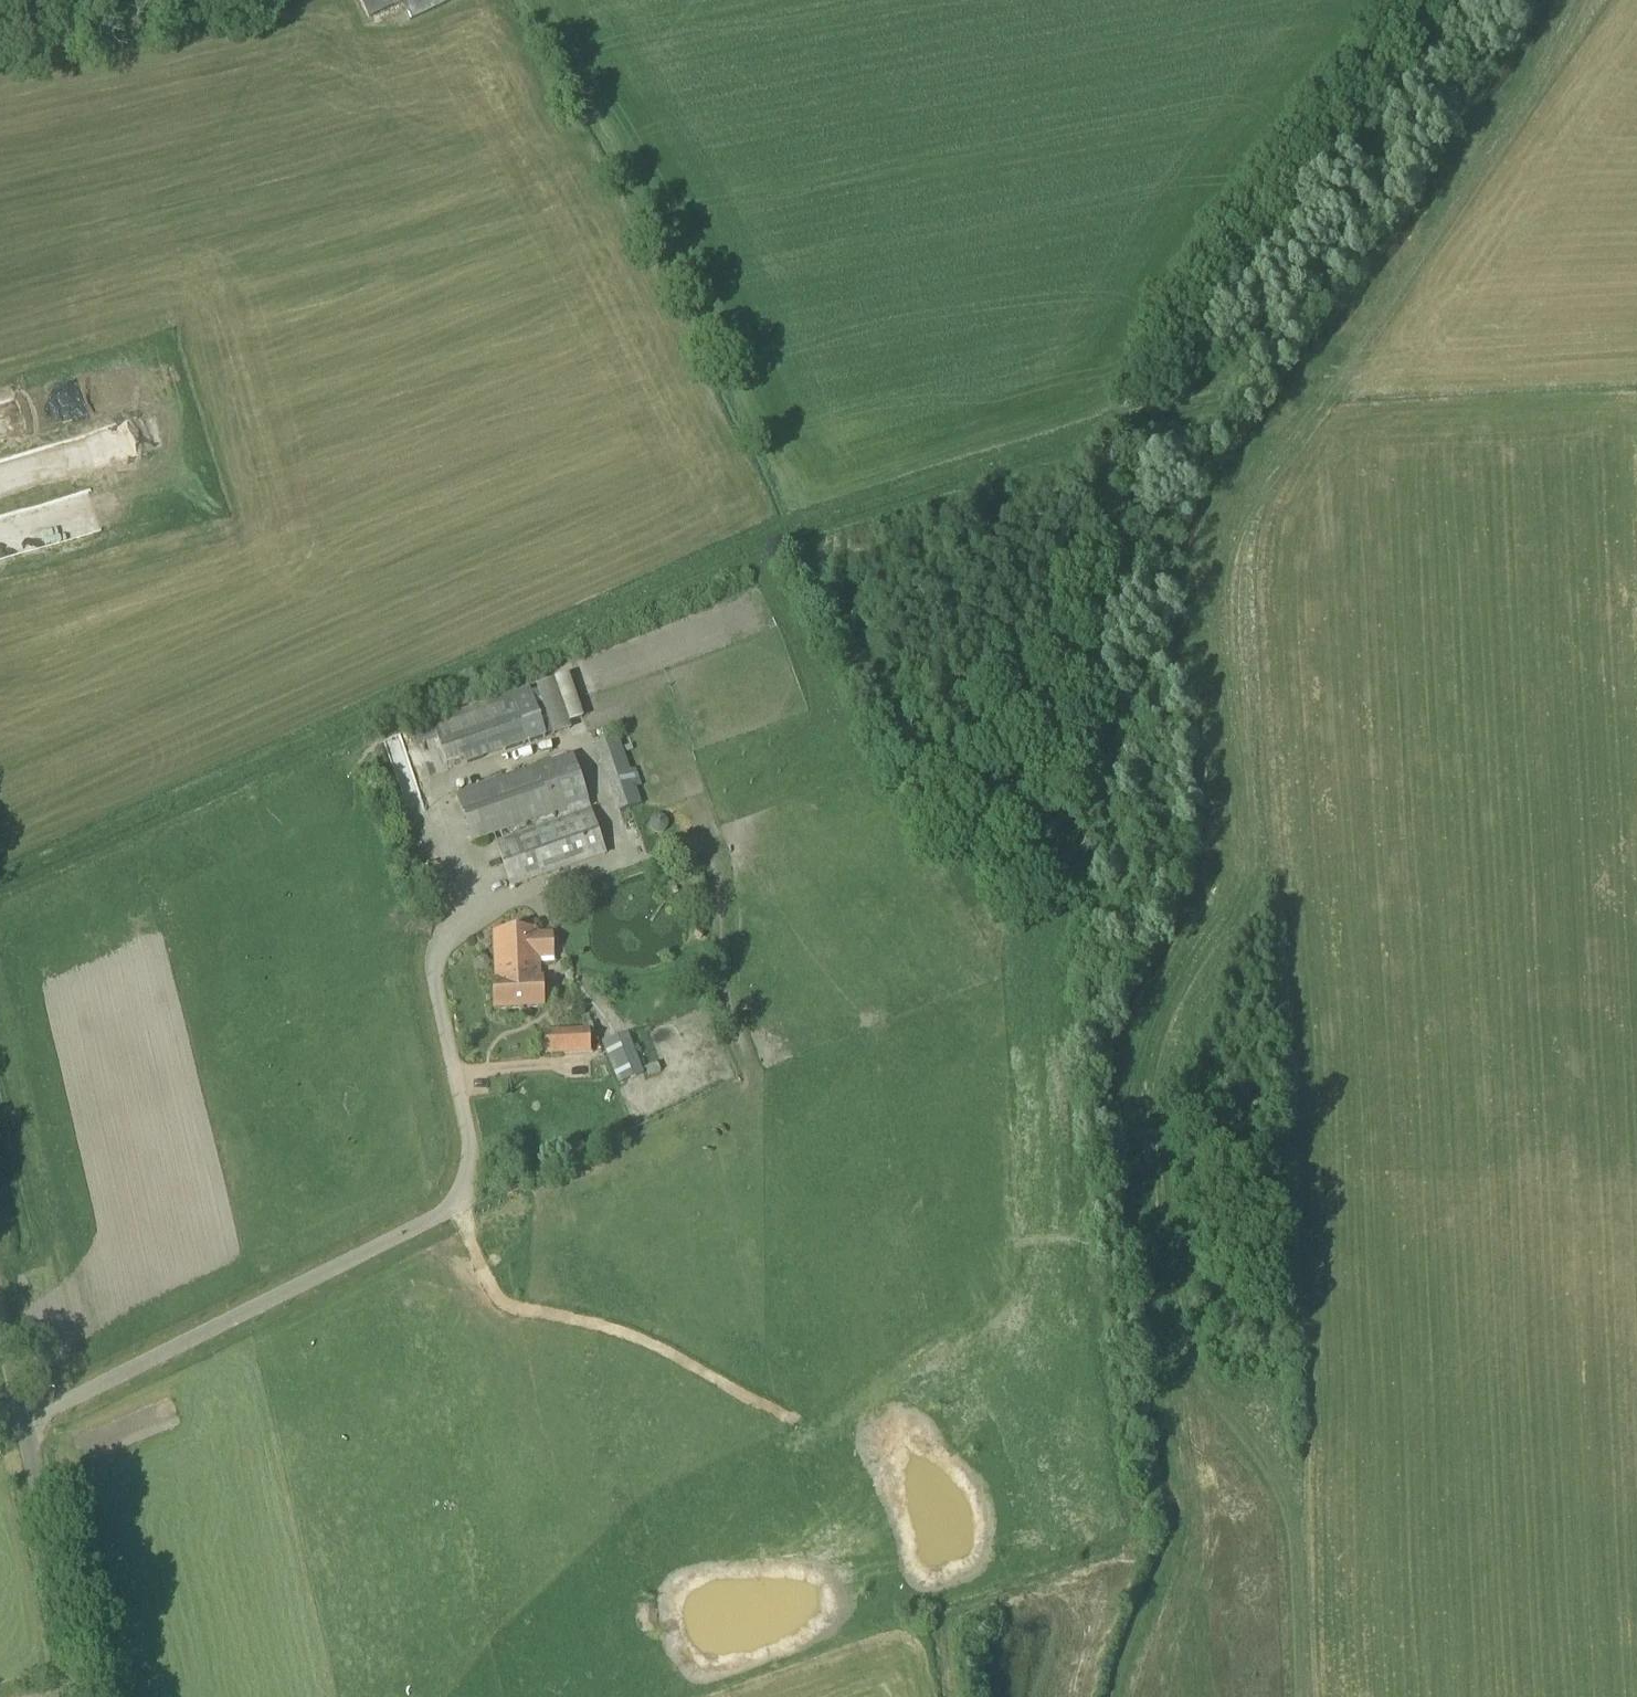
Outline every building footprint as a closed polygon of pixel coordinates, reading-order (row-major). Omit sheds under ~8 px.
[(369,22),(403,7),(410,22),(456,0),(358,0),(369,22)] [(465,766),(526,745),(546,737),(530,688),(509,696),(430,723),(446,767),(463,761),(465,766)] [(572,755),(551,762),(454,796),(472,845),(558,815),(560,821),(495,843),(511,888),(607,856),(585,793),(572,755)] [(539,933),(539,930),(492,933),(494,982),(493,982),(494,1011),(544,1009),(542,979),(541,979),(540,961),(554,960),(553,933),(539,933)] [(545,1056),(590,1054),(589,1030),(544,1032),(545,1056)] [(618,1084),(643,1074),(629,1035),(603,1045),(618,1084)]
